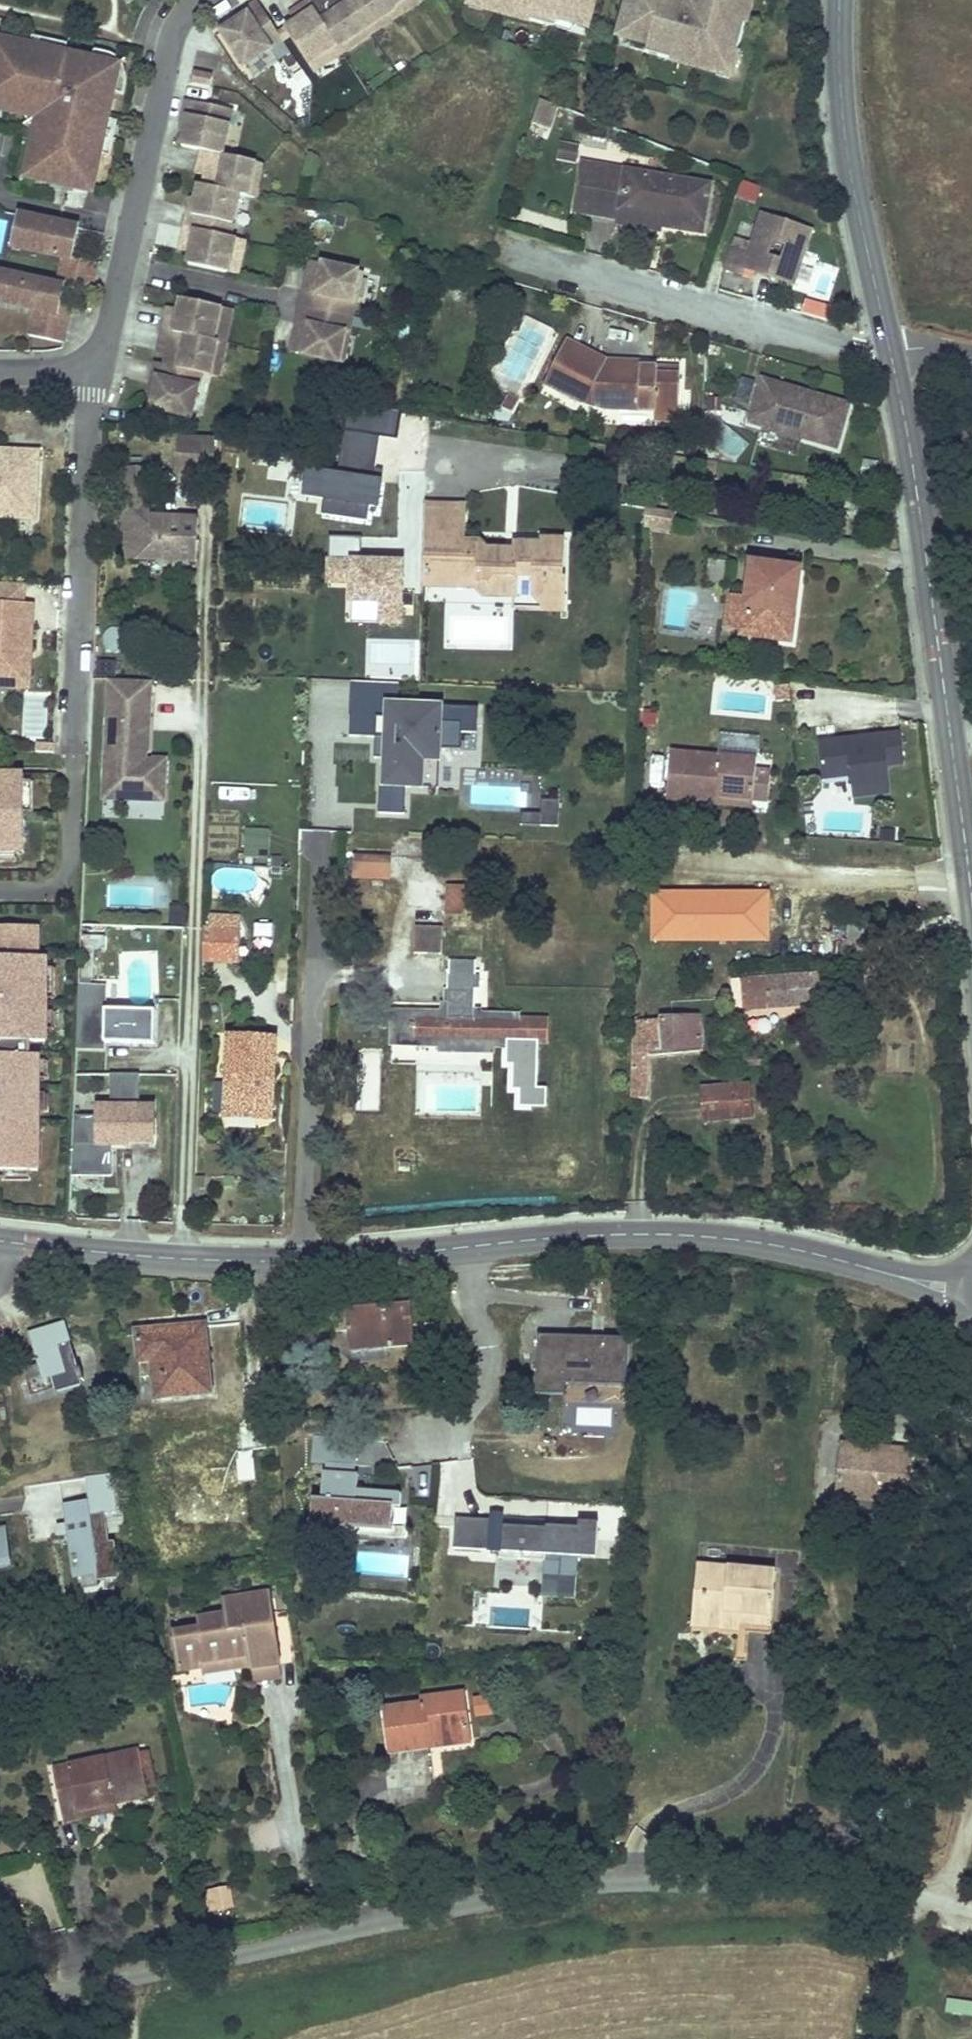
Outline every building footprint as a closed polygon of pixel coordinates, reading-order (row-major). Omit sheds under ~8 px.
[(308,0),(295,9),(302,19),(295,23),(286,30),(290,36),(308,63),(331,48),(338,58),(344,54),(308,0)] [(347,0),(326,0),(325,0),(308,0),(344,54),(349,50),(344,43),(366,28),(347,0)] [(388,0),(347,0),(366,28),(389,13),(394,21),(399,17),(388,0)] [(399,17),(405,13),(398,3),(403,0),(388,0),(399,17)] [(425,0),(403,0),(398,3),(405,13),(425,0)] [(484,7),(544,24),(546,14),(559,18),(589,26),(596,0),(486,0),(484,7)] [(754,0),(630,0),(620,35),(650,42),(662,46),(660,56),(720,72),(723,63),(735,67),(754,0)] [(272,24),(257,1),(244,10),(248,15),(234,24),(222,31),(244,66),(283,41),(279,34),(272,24)] [(302,19),(295,9),(289,13),(295,23),(302,19)] [(234,24),(248,15),(244,10),(231,18),(234,24)] [(389,13),(366,28),(371,36),(394,21),(389,13)] [(546,14),(544,24),(556,27),(559,18),(546,14)] [(344,43),(349,50),(371,36),(366,28),(344,43)] [(290,36),(286,30),(279,34),(283,41),(290,36)] [(118,80),(106,62),(0,39),(0,101),(33,108),(46,128),(39,160),(30,158),(26,178),(88,191),(94,193),(118,80)] [(660,56),(662,46),(650,42),(647,52),(660,56)] [(315,73),(338,58),(331,48),(308,63),(315,73)] [(295,55),(284,60),(298,90),(309,84),(295,55)] [(118,80),(121,65),(106,62),(118,80)] [(732,76),(735,67),(723,63),(720,72),(732,76)] [(210,87),(213,76),(195,73),(192,84),(210,87)] [(551,130),(559,106),(540,99),(532,123),(551,130)] [(232,110),(186,100),(182,117),(188,119),(185,135),(182,147),(201,151),(222,155),(232,110)] [(33,108),(0,101),(0,110),(28,116),(36,130),(30,158),(39,160),(46,128),(33,108)] [(185,135),(188,119),(182,117),(179,133),(185,135)] [(574,162),(577,147),(560,144),(557,159),(574,162)] [(248,196),(254,169),(262,171),(264,164),(222,155),(201,151),(197,165),(207,168),(205,174),(203,186),(240,194),(248,196)] [(703,233),(711,186),(586,164),(578,212),(620,219),(618,225),(658,232),(666,226),(703,233)] [(205,174),(207,168),(197,165),(196,172),(205,174)] [(257,198),(262,171),(254,169),(248,196),(257,198)] [(756,203),(761,189),(742,182),(737,197),(756,203)] [(230,238),(240,194),(203,186),(199,186),(196,199),(193,215),(187,214),(184,228),(230,238)] [(193,215),(196,199),(190,198),(187,214),(193,215)] [(727,270),(744,276),(746,269),(795,285),(813,231),(762,214),(750,253),(734,248),(727,270)] [(74,238),(69,237),(71,226),(22,215),(18,234),(24,236),(22,248),(63,258),(57,285),(62,286),(92,292),(98,264),(69,258),(74,238)] [(228,273),(234,245),(245,248),(247,242),(230,238),(184,228),(180,243),(193,245),(191,254),(189,264),(228,273)] [(22,248),(24,236),(18,234),(15,247),(22,248)] [(191,254),(193,245),(180,243),(179,251),(191,254)] [(239,275),(245,248),(234,245),(228,273),(239,275)] [(309,291),(316,263),(309,261),(303,290),(309,291)] [(350,299),(355,271),(316,263),(309,291),(303,290),(300,307),(352,318),(356,301),(350,299)] [(356,301),(362,272),(355,271),(350,299),(356,301)] [(62,286),(57,285),(0,272),(0,302),(35,310),(29,336),(64,343),(70,315),(56,312),(58,305),(62,286)] [(214,335),(221,307),(181,299),(179,310),(177,318),(165,316),(162,330),(225,344),(226,337),(214,335)] [(70,315),(71,308),(58,305),(56,312),(70,315)] [(177,318),(179,310),(167,307),(165,316),(177,318)] [(226,337),(232,310),(221,307),(214,335),(226,337)] [(349,334),(352,318),(300,307),(296,323),(302,324),(296,353),(337,362),(342,333),(349,334)] [(296,353),(302,324),(296,323),(290,352),(296,353)] [(208,375),(214,348),(224,350),(225,344),(162,330),(158,344),(168,347),(166,354),(164,365),(201,373),(208,375)] [(343,363),(349,334),(342,333),(337,362),(343,363)] [(678,422),(680,375),(642,374),(642,367),(642,362),(607,361),(568,341),(545,384),(581,402),(590,384),(594,386),(606,386),(605,409),(655,411),(655,421),(678,422)] [(166,354),(168,347),(158,344),(157,352),(166,354)] [(218,377),(224,350),(214,348),(208,375),(218,377)] [(680,375),(680,369),(642,367),(642,374),(680,375)] [(156,376),(149,408),(191,418),(198,386),(156,376)] [(837,448),(850,405),(763,380),(750,423),(837,448)] [(605,409),(606,386),(594,386),(590,384),(581,402),(605,409)] [(488,386),(482,399),(495,405),(513,415),(519,403),(488,386)] [(325,510),(365,516),(368,503),(379,505),(383,479),(372,477),(379,435),(398,438),(403,411),(349,403),(338,473),(311,469),(308,493),(328,496),(325,510)] [(211,474),(213,440),(181,439),(178,472),(211,474)] [(39,452),(20,451),(20,454),(3,454),(3,450),(0,450),(0,517),(14,518),(14,505),(37,506),(39,452)] [(151,502),(152,469),(123,467),(120,518),(138,519),(136,559),(196,562),(198,520),(150,517),(147,517),(147,502),(151,502)] [(36,519),(37,506),(14,505),(14,518),(36,519)] [(506,549),(488,548),(482,541),(463,541),(465,509),(429,508),(428,547),(433,547),(433,555),(428,555),(427,568),(461,570),(460,587),(477,588),(484,595),(515,596),(516,575),(535,576),(534,597),(548,610),(564,611),(565,576),(560,576),(561,539),(543,538),(543,543),(517,542),(516,549),(516,555),(506,555),(506,549)] [(136,559),(138,519),(120,518),(118,558),(136,559)] [(724,583),(727,560),(709,558),(707,581),(724,583)] [(401,621),(401,560),(329,560),(329,583),(349,583),(349,599),(382,599),(382,621),(401,621)] [(783,640),(787,612),(795,613),(800,569),(752,562),(747,599),(730,597),(726,628),(743,630),(742,635),(783,640)] [(460,587),(461,570),(427,568),(427,586),(460,587)] [(34,604),(24,604),(24,587),(0,586),(0,682),(30,684),(34,604)] [(791,641),(795,613),(787,612),(783,640),(791,641)] [(149,752),(152,681),(109,680),(105,784),(120,785),(120,800),(152,801),(153,784),(166,785),(167,759),(154,759),(154,763),(149,762),(145,758),(145,752),(149,752)] [(478,710),(397,705),(398,685),(350,682),(347,740),(376,742),(375,759),(383,759),(380,812),(406,814),(407,792),(428,793),(430,764),(443,765),(444,749),(461,750),(462,731),(477,732),(478,710)] [(899,731),(821,741),(825,776),(852,773),(854,796),(894,791),(891,764),(903,762),(899,731)] [(154,763),(154,759),(149,758),(149,752),(145,752),(145,758),(149,762),(154,763)] [(754,801),(756,770),(757,760),(672,752),(667,800),(683,801),(684,794),(754,801)] [(769,802),(771,772),(756,770),(754,801),(769,802)] [(15,862),(15,857),(24,858),(24,814),(34,814),(33,784),(24,784),(24,774),(0,774),(0,862),(15,862)] [(120,800),(120,785),(105,784),(104,799),(120,800)] [(165,802),(166,785),(153,784),(152,801),(165,802)] [(753,808),(754,801),(684,794),(683,801),(753,808)] [(524,825),(558,825),(558,798),(542,798),(542,812),(523,812),(524,825)] [(270,846),(270,831),(246,830),(245,845),(270,846)] [(389,879),(391,850),(356,848),(354,877),(389,879)] [(463,915),(464,887),(449,886),(447,914),(463,915)] [(239,929),(239,917),(211,916),(211,928),(239,929)] [(0,924),(0,1176),(41,1176),(41,1118),(46,1118),(46,1100),(39,1100),(39,1081),(44,1081),(43,1066),(38,1066),(38,1061),(28,1061),(28,1046),(49,1045),(49,1035),(53,1035),(53,1018),(47,1018),(46,1002),(54,1002),(53,975),(49,975),(48,960),(40,960),(39,923),(0,924)] [(442,954),(443,927),(415,927),(414,953),(442,954)] [(238,961),(239,929),(211,928),(203,928),(203,960),(238,961)] [(521,1042),(521,1018),(503,1018),(503,1016),(475,1015),(476,989),(480,989),(480,976),(476,976),(476,962),(449,961),(449,990),(445,990),(444,1003),(449,1004),(448,1013),(444,1013),(430,1013),(430,1014),(420,1014),(420,1017),(415,1017),(415,1023),(411,1023),(411,1027),(415,1026),(414,1039),(428,1039),(428,1045),(442,1045),(441,1051),(492,1052),(493,1046),(508,1047),(508,1042),(521,1042)] [(822,1003),(821,976),(732,982),(734,1000),(734,1009),(822,1003)] [(105,1010),(106,987),(79,986),(77,1049),(104,1050),(105,1042),(120,1042),(120,1044),(154,1045),(155,1011),(105,1010)] [(414,1039),(415,1026),(411,1027),(411,1023),(415,1023),(415,1017),(420,1017),(420,1014),(430,1014),(430,1013),(401,1013),(401,1044),(428,1045),(428,1039),(414,1039)] [(700,1051),(698,1017),(673,1018),(644,1019),(644,1020),(638,1020),(638,1017),(636,1017),(635,1020),(634,1020),(633,1058),(632,1098),(648,1099),(649,1056),(700,1051)] [(274,1077),(276,1039),(229,1037),(225,1117),(262,1119),(264,1076),(274,1077)] [(272,1119),(274,1077),(264,1076),(262,1119),(272,1119)] [(153,1142),(154,1107),(140,1107),(140,1077),(112,1077),(112,1107),(99,1107),(99,1118),(76,1118),(76,1173),(113,1173),(113,1145),(119,1145),(119,1141),(153,1142)] [(749,1118),(746,1085),(702,1089),(705,1121),(749,1118)] [(375,1113),(366,1105),(359,1113),(371,1125),(376,1120),(371,1116),(375,1113)] [(849,1162),(848,1148),(833,1149),(833,1163),(849,1162)] [(411,1306),(347,1311),(350,1349),(415,1345),(411,1306)] [(75,1370),(64,1322),(27,1334),(30,1349),(30,1361),(34,1366),(21,1370),(30,1398),(52,1391),(54,1397),(81,1390),(80,1384),(85,1383),(80,1369),(75,1370)] [(204,1323),(132,1329),(135,1365),(153,1362),(158,1399),(211,1394),(204,1323)] [(624,1391),(626,1336),(537,1333),(535,1393),(586,1395),(586,1390),(624,1391)] [(326,1463),(328,1436),(314,1435),(311,1461),(326,1463)] [(356,1465),(358,1438),(328,1436),(326,1463),(356,1465)] [(837,1446),(831,1498),(881,1503),(883,1484),(901,1486),(904,1454),(837,1446)] [(400,1506),(401,1493),(357,1490),(358,1475),(323,1472),(321,1499),(313,1498),(311,1522),(339,1524),(369,1526),(369,1529),(391,1531),(392,1526),(393,1506),(400,1506)] [(88,1477),(94,1498),(65,1502),(79,1578),(104,1572),(107,1580),(129,1576),(122,1540),(115,1540),(115,1534),(111,1528),(110,1512),(121,1511),(114,1473),(88,1477)] [(881,1503),(898,1504),(901,1486),(883,1484),(881,1503)] [(594,1556),(595,1528),(545,1525),(545,1519),(499,1516),(499,1520),(454,1518),(452,1549),(547,1554),(577,1556),(594,1556)] [(391,1531),(369,1529),(369,1526),(339,1524),(338,1534),(407,1538),(408,1527),(392,1526),(391,1531)] [(0,1526),(0,1567),(17,1565),(11,1525),(0,1526)] [(577,1556),(547,1554),(545,1595),(575,1597),(577,1556)] [(776,1571),(697,1566),(692,1619),(739,1621),(739,1611),(772,1613),(776,1571)] [(277,1665),(268,1593),(225,1599),(226,1614),(199,1619),(200,1627),(172,1632),(179,1672),(202,1668),(201,1662),(249,1654),(251,1668),(277,1665)] [(530,1610),(495,1608),(494,1626),(529,1628),(530,1610)] [(772,1613),(739,1611),(739,1621),(771,1622),(772,1613)] [(739,1621),(692,1619),(692,1627),(739,1630),(739,1621)] [(249,1654),(201,1662),(202,1668),(203,1676),(251,1668),(249,1654)] [(277,1665),(251,1668),(254,1683),(279,1680),(277,1665)] [(420,1707),(383,1712),(388,1757),(427,1753),(426,1744),(464,1740),(462,1719),(460,1701),(459,1696),(419,1700),(420,1707)] [(491,1698),(460,1701),(462,1719),(493,1715),(491,1698)] [(464,1740),(426,1744),(427,1753),(465,1748),(464,1740)] [(137,1751),(67,1767),(69,1779),(57,1782),(65,1822),(83,1818),(81,1810),(113,1803),(147,1795),(137,1751)] [(67,1767),(54,1770),(57,1782),(69,1779),(67,1767)] [(115,1812),(113,1803),(81,1810),(83,1818),(115,1812)] [(229,1887),(214,1889),(216,1909),(231,1908),(229,1887)]
